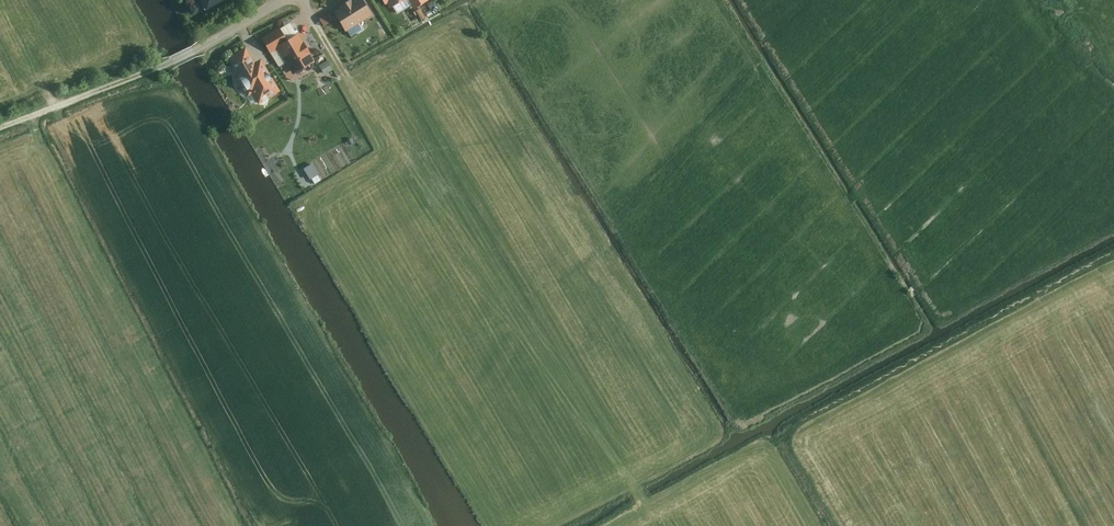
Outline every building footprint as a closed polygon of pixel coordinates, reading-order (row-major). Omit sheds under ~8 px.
[(349,27),(367,16),(373,12),(365,0),(356,0),(339,11),(349,27)] [(430,2),(436,12),(442,9),(437,0),(433,0),(430,2)] [(332,11),(323,17),(327,24),(336,18),(332,11)] [(281,27),(264,37),(275,55),(284,50),(296,71),(315,60),(300,33),(289,40),(281,27)] [(247,49),(231,58),(251,90),(255,88),(262,99),(279,88),(263,61),(257,65),(247,49)] [(323,63),(328,73),(336,68),(331,59),(323,63)]
